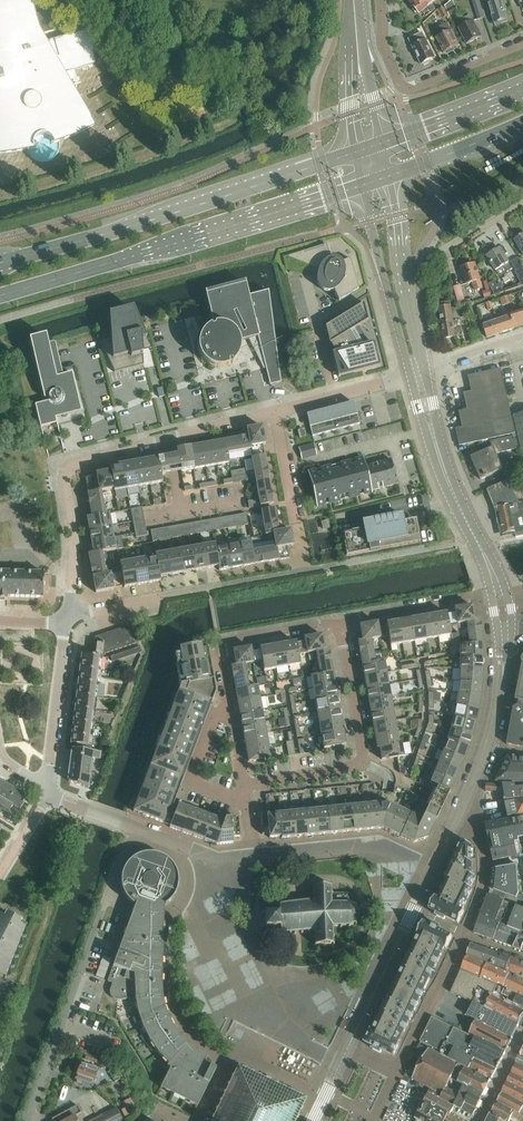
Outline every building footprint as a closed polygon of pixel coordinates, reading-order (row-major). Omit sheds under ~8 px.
[(0,154),(2,154),(4,154),(6,153),(8,153),(11,153),(14,153),(16,152),(17,152),(19,152),(20,152),(22,152),(23,151),(25,151),(28,151),(30,150),(31,150),(33,149),(33,146),(34,143),(35,141),(36,139),(38,137),(41,136),(43,136),(48,137),(50,139),(52,141),(53,144),(59,142),(61,141),(62,141),(63,141),(64,140),(66,139),(68,139),(69,138),(72,137),(74,136),(77,135),(79,134),(79,133),(81,133),(83,132),(84,131),(86,130),(88,129),(89,128),(91,127),(93,126),(94,126),(94,125),(72,86),(81,84),(79,78),(77,79),(75,70),(93,65),(85,33),(51,42),(47,43),(43,38),(39,30),(31,0),(0,0),(0,154)] [(409,2),(414,8),(413,11),(415,13),(418,13),(419,14),(422,12),(425,16),(434,9),(431,5),(435,1),(434,0),(412,0),(409,2)] [(478,20),(485,18),(479,0),(472,0),(478,20)] [(495,24),(501,22),(502,24),(508,22),(508,20),(505,11),(507,11),(504,0),(487,0),(495,24)] [(456,7),(448,11),(450,16),(458,12),(456,7)] [(444,8),(439,11),(443,19),(448,17),(444,8)] [(466,26),(460,29),(468,45),(481,38),(471,17),(463,21),(466,26)] [(444,35),(438,38),(445,53),(447,53),(448,55),(454,52),(453,50),(459,47),(447,24),(440,28),(444,35)] [(422,34),(409,40),(413,47),(422,66),(424,65),(424,66),(430,64),(429,62),(435,59),(426,41),(422,34)] [(318,272),(317,274),(317,275),(317,277),(317,279),(317,280),(317,281),(317,282),(318,284),(318,285),(319,287),(320,288),(321,289),(321,290),(322,291),(323,291),(324,292),(325,292),(326,293),(328,293),(330,293),(331,293),(331,292),(332,292),(333,291),(336,296),(338,301),(359,288),(351,259),(342,263),(342,262),(341,261),(340,261),(340,260),(339,259),(337,259),(336,258),(334,258),(332,258),(331,258),(326,244),(286,257),(319,270),(318,272)] [(504,247),(487,257),(496,272),(500,277),(507,273),(513,270),(512,270),(509,264),(505,256),(508,254),(504,247)] [(521,264),(518,258),(511,263),(516,271),(515,271),(517,273),(516,273),(522,286),(522,269),(521,264)] [(475,265),(462,269),(467,285),(470,284),(473,292),(483,289),(480,281),(481,281),(475,265)] [(198,346),(198,349),(199,351),(199,354),(200,356),(202,359),(203,361),(205,362),(207,361),(208,365),(210,366),(212,367),(215,368),(217,368),(220,368),(223,368),(225,367),(228,367),(230,366),(228,362),(231,361),(232,364),(234,362),(236,360),(238,358),(239,355),(240,353),(240,350),(241,348),(240,345),(241,345),(240,342),(249,340),(254,350),(256,349),(258,353),(256,355),(263,369),(264,370),(266,369),(270,386),(281,383),(276,345),(278,344),(280,343),(277,338),(275,339),(270,291),(249,297),(245,283),(244,283),(245,285),(206,295),(206,293),(205,293),(206,298),(214,328),(212,329),(211,327),(209,328),(206,330),(204,332),(203,334),(201,336),(200,338),(199,341),(198,343),(198,346)] [(454,288),(458,303),(465,301),(460,286),(454,288)] [(498,286),(491,290),(494,294),(500,290),(498,286)] [(489,290),(483,293),(485,299),(491,296),(489,290)] [(460,321),(457,322),(457,320),(460,319),(459,308),(451,309),(450,303),(438,305),(441,324),(444,339),(463,337),(460,321)] [(332,354),(333,356),(335,364),(338,378),(362,372),(367,371),(380,367),(374,343),(367,345),(357,328),(368,321),(364,304),(325,327),(330,345),(330,344),(335,353),(332,354)] [(109,314),(111,341),(101,344),(114,373),(144,365),(142,350),(149,348),(150,350),(152,349),(137,318),(133,308),(109,314)] [(511,317),(515,329),(522,326),(522,313),(511,317)] [(511,317),(497,322),(502,334),(515,329),(511,317)] [(502,334),(497,322),(483,326),(487,338),(502,334)] [(31,347),(31,350),(44,399),(48,398),(49,402),(35,406),(44,442),(45,442),(41,428),(56,424),(59,434),(60,434),(56,418),(62,417),(63,418),(64,419),(65,419),(65,418),(66,418),(67,418),(67,417),(67,416),(67,415),(82,412),(72,374),(63,377),(55,345),(48,346),(46,337),(29,342),(31,347)] [(464,428),(467,445),(476,443),(512,435),(513,439),(519,438),(522,455),(522,415),(512,417),(501,369),(488,372),(485,373),(469,377),(476,409),(460,412),(464,428)] [(354,403),(307,415),(312,437),(360,424),(354,403)] [(265,456),(263,445),(265,445),(262,427),(247,430),(248,437),(249,437),(251,450),(252,458),(265,456)] [(249,437),(248,437),(225,441),(229,463),(228,454),(251,450),(249,437)] [(493,448),(471,458),(481,480),(504,470),(496,454),(520,449),(518,440),(512,441),(512,438),(491,442),(493,448)] [(225,441),(213,443),(217,465),(229,463),(225,441)] [(213,443),(201,445),(205,468),(217,465),(213,443)] [(314,444),(299,448),(302,460),(317,456),(314,445),(314,444)] [(201,445),(189,448),(193,470),(205,468),(201,445)] [(177,450),(178,455),(181,472),(193,470),(189,448),(177,450)] [(170,457),(158,459),(161,476),(173,473),(181,472),(178,455),(170,457)] [(265,456),(252,458),(256,483),(269,480),(265,456)] [(363,458),(336,465),(340,483),(367,476),(365,467),(363,458)] [(158,459),(146,461),(150,485),(163,483),(161,476),(158,459)] [(391,460),(365,467),(367,476),(371,491),(398,485),(391,460)] [(146,461),(134,463),(138,487),(150,485),(146,461)] [(134,463),(122,465),(127,489),(138,487),(134,463)] [(110,468),(111,472),(114,489),(114,490),(114,492),(127,489),(122,465),(111,467),(110,468)] [(320,469),(308,472),(313,490),(340,483),(336,465),(320,469)] [(244,470),(238,471),(240,482),(244,481),(246,481),(244,470)] [(97,476),(85,478),(88,494),(101,492),(114,490),(114,489),(111,472),(96,475),(97,476)] [(367,476),(340,483),(345,500),(356,497),(360,496),(372,493),(371,491),(367,476)] [(269,480),(256,483),(261,507),(273,504),(269,480)] [(497,509),(498,509),(503,533),(506,534),(515,533),(516,538),(518,538),(522,537),(522,499),(522,495),(522,487),(522,483),(515,484),(517,496),(516,496),(510,481),(489,490),(497,509)] [(340,483),(313,490),(316,502),(318,507),(330,504),(333,503),(345,500),(340,483)] [(88,494),(92,517),(92,518),(105,515),(101,492),(88,494)] [(274,509),(261,511),(266,536),(273,535),(273,534),(279,533),(274,509)] [(87,518),(89,530),(111,526),(109,514),(105,515),(92,518),(92,517),(87,518)] [(342,533),(344,542),(344,547),(345,547),(345,549),(346,553),(347,556),(350,556),(354,555),(356,554),(356,555),(360,554),(369,552),(370,553),(379,551),(379,550),(420,543),(416,520),(403,522),(402,515),(363,523),(364,529),(342,533)] [(111,526),(89,530),(91,542),(114,538),(111,526)] [(273,534),(273,535),(276,548),(278,561),(290,559),(288,547),(294,546),(291,531),(279,533),(273,534)] [(114,538),(91,542),(93,553),(94,554),(102,552),(102,553),(116,550),(114,538)] [(251,543),(239,545),(243,567),(255,565),(252,552),(253,552),(251,543)] [(215,545),(203,547),(207,569),(218,567),(219,567),(215,549),(216,549),(215,545)] [(239,545),(227,547),(231,569),(243,567),(239,545)] [(203,547),(191,549),(195,571),(207,569),(203,547)] [(227,547),(216,549),(215,549),(219,567),(218,567),(219,571),(231,569),(227,547)] [(276,548),(253,552),(252,552),(255,565),(278,561),(276,548)] [(191,549),(179,551),(183,574),(195,571),(191,549)] [(179,551),(167,554),(171,576),(183,574),(179,551)] [(89,554),(93,578),(106,576),(102,553),(102,552),(94,554),(93,553),(89,554)] [(155,556),(155,558),(156,558),(159,578),(160,578),(171,576),(167,554),(155,556)] [(156,558),(155,558),(144,560),(148,584),(161,582),(160,578),(159,578),(156,558)] [(144,560),(132,562),(136,586),(148,584),(144,560)] [(120,564),(121,573),(122,573),(125,588),(136,586),(132,562),(120,564)] [(7,601),(7,598),(43,599),(44,573),(0,572),(0,601),(7,601)] [(121,573),(106,576),(93,578),(96,593),(113,590),(113,589),(124,587),(124,588),(125,588),(122,573),(121,573)] [(455,613),(447,615),(446,615),(449,627),(458,625),(458,624),(467,623),(467,622),(475,621),(475,620),(472,606),(454,609),(455,613)] [(447,613),(434,616),(438,638),(450,636),(449,627),(446,615),(447,615),(447,613)] [(434,616),(422,618),(426,640),(438,638),(434,616)] [(422,618),(411,620),(415,642),(426,640),(422,618)] [(411,620),(399,622),(403,644),(415,642),(411,620)] [(467,623),(469,644),(469,645),(482,644),(480,620),(475,620),(475,621),(467,622),(467,623)] [(386,624),(387,626),(387,625),(389,637),(390,646),(403,644),(399,622),(386,624)] [(362,641),(371,639),(372,639),(371,639),(371,640),(389,637),(387,625),(387,626),(378,627),(378,623),(360,626),(362,641)] [(132,625),(101,636),(103,643),(104,643),(104,646),(105,649),(137,638),(132,625)] [(305,642),(296,644),(298,655),(316,652),(316,651),(324,650),(322,635),(304,638),(305,642)] [(73,745),(72,749),(91,751),(102,658),(104,658),(105,654),(138,643),(137,638),(105,649),(104,646),(104,643),(103,643),(101,636),(95,637),(94,643),(92,657),(81,655),(70,744),(73,745)] [(371,639),(362,641),(358,641),(362,666),(375,663),(384,661),(382,652),(374,654),(371,640),(371,639),(372,639),(371,639)] [(296,643),(284,645),(288,667),(300,665),(298,655),(296,644),(296,643)] [(460,645),(461,658),(483,657),(482,644),(469,645),(469,644),(460,645)] [(284,645),(272,647),(276,669),(288,667),(284,645)] [(142,653),(140,647),(110,657),(112,662),(142,653)] [(201,647),(185,650),(179,651),(174,656),(177,671),(180,688),(133,812),(170,826),(170,828),(171,829),(180,804),(175,802),(215,695),(215,694),(207,651),(206,651),(206,648),(201,649),(201,647)] [(260,649),(260,650),(261,650),(263,662),(262,662),(264,671),(276,669),(272,647),(260,649)] [(251,648),(233,651),(236,665),(244,664),(245,665),(262,662),(263,662),(261,650),(260,650),(252,652),(251,648)] [(316,652),(320,675),(333,673),(329,649),(324,650),(316,651),(316,652)] [(461,658),(460,670),(483,670),(483,657),(461,658)] [(375,663),(362,666),(365,677),(387,673),(384,661),(375,663)] [(231,666),(236,691),(249,688),(245,665),(244,664),(236,665),(231,666)] [(460,670),(460,682),(482,683),(483,670),(460,670)] [(311,677),(313,689),(335,685),(333,673),(320,675),(311,677)] [(387,673),(365,677),(367,689),(389,685),(387,673)] [(460,682),(459,694),(481,696),(482,683),(460,682)] [(335,685),(313,689),(315,701),(337,697),(335,685)] [(389,685),(367,689),(369,701),(391,697),(389,685)] [(249,688),(236,691),(238,702),(260,698),(258,686),(249,688)] [(459,694),(457,705),(479,709),(481,696),(459,694)] [(337,697),(315,701),(317,713),(339,709),(337,697)] [(391,697),(369,701),(371,713),(393,709),(391,697)] [(260,698),(238,702),(240,714),(262,710),(260,698)] [(457,705),(454,717),(476,722),(479,709),(457,705)] [(519,706),(518,706),(514,709),(507,745),(522,748),(522,707),(519,706)] [(339,709),(317,713),(320,724),(342,721),(339,709)] [(393,709),(371,713),(373,725),(395,721),(393,709)] [(262,710),(240,714),(242,726),(264,722),(262,710)] [(454,717),(451,729),(473,735),(476,722),(454,717)] [(342,721),(320,724),(322,736),(344,732),(342,721)] [(395,721),(373,725),(375,737),(397,733),(395,721)] [(264,722),(242,726),(244,738),(266,734),(264,722)] [(451,729),(447,740),(469,748),(473,735),(451,729)] [(344,732),(322,736),(324,749),(346,745),(344,732)] [(397,733),(375,737),(377,749),(380,748),(399,744),(397,733)] [(266,734),(244,738),(246,750),(268,746),(266,734)] [(307,754),(307,753),(304,739),(297,741),(300,755),(307,754)] [(447,740),(443,751),(464,760),(469,748),(447,740)] [(286,743),(288,757),(289,757),(295,756),(293,742),(289,742),(286,743)] [(380,748),(382,760),(404,756),(402,744),(399,744),(380,748)] [(268,746),(246,750),(249,762),(271,758),(268,746)] [(91,751),(72,749),(68,782),(88,789),(88,787),(90,788),(93,780),(89,779),(91,759),(99,760),(100,752),(91,751)] [(443,751),(439,762),(459,771),(464,760),(443,751)] [(496,783),(522,783),(522,758),(508,758),(496,783)] [(267,813),(260,814),(262,835),(269,835),(269,839),(281,837),(281,839),(294,838),(295,838),(306,837),(307,837),(318,835),(318,836),(319,836),(319,835),(330,834),(331,834),(342,833),(343,833),(354,832),(355,832),(366,831),(367,831),(366,830),(377,829),(378,830),(378,829),(382,829),(389,832),(389,833),(390,833),(400,838),(401,838),(413,844),(427,839),(449,793),(430,785),(430,784),(427,783),(424,788),(432,791),(427,800),(396,785),(396,784),(396,783),(396,782),(396,780),(396,779),(396,778),(395,776),(395,775),(394,775),(393,773),(392,772),(390,770),(389,769),(372,761),(366,772),(382,779),(382,780),(383,780),(383,781),(384,782),(382,792),(379,791),(380,785),(379,791),(375,791),(374,784),(327,789),(324,789),(265,795),(267,813)] [(439,762),(434,774),(455,782),(459,771),(439,762)] [(399,766),(398,766),(400,774),(404,776),(405,776),(407,769),(399,766)] [(434,774),(430,784),(430,785),(449,793),(450,794),(455,782),(434,774)] [(20,811),(27,798),(0,781),(0,809),(7,814),(8,815),(13,806),(20,811)] [(498,786),(496,785),(487,785),(486,792),(497,793),(498,786)] [(506,801),(522,799),(522,788),(516,789),(516,785),(504,785),(506,801)] [(509,817),(509,818),(519,816),(522,815),(522,800),(516,801),(506,803),(509,817)] [(180,804),(171,829),(182,833),(191,810),(180,806),(181,804),(180,804)] [(191,810),(182,833),(183,833),(193,837),(202,814),(191,810)] [(202,814),(193,837),(194,838),(194,837),(204,841),(204,842),(205,842),(213,818),(202,814)] [(486,825),(494,862),(521,856),(522,859),(522,817),(486,825)] [(213,818),(205,842),(215,846),(216,846),(225,823),(224,822),(213,818)] [(225,823),(216,846),(233,844),(233,839),(240,838),(238,819),(225,820),(225,819),(224,822),(225,823)] [(430,908),(430,910),(438,914),(436,916),(445,920),(446,918),(459,924),(464,911),(462,910),(473,889),(471,888),(476,877),(472,875),(472,864),(473,863),(472,863),(472,860),(476,860),(476,850),(473,850),(473,847),(473,846),(462,841),(460,846),(458,844),(456,849),(458,850),(455,856),(456,856),(452,865),(451,865),(445,877),(447,878),(437,899),(435,898),(435,899),(432,898),(428,907),(430,908)] [(216,1069),(211,1066),(211,1065),(211,1064),(211,1063),(211,1062),(211,1061),(210,1061),(210,1060),(209,1059),(208,1059),(207,1058),(196,1052),(187,1045),(180,1037),(173,1027),(168,1017),(164,1007),(162,995),(162,984),(163,956),(167,956),(168,950),(163,949),(164,904),(165,906),(168,903),(170,901),(172,899),(174,897),(175,894),(177,891),(177,888),(178,885),(178,882),(178,879),(178,877),(177,874),(176,871),(175,868),(173,866),(171,863),(169,861),(167,859),(164,857),(162,856),(159,855),(156,854),(153,853),(150,853),(147,853),(144,854),(141,854),(139,855),(136,857),(133,858),(131,860),(129,862),(127,864),(125,867),(124,869),(123,872),(122,875),(121,878),(121,881),(121,884),(122,887),(122,890),(123,893),(125,895),(126,898),(128,900),(130,903),(132,905),(133,905),(134,903),(136,904),(107,982),(112,984),(110,990),(110,991),(110,992),(110,993),(110,994),(110,995),(111,996),(111,997),(112,998),(112,999),(114,1000),(115,1000),(117,1001),(118,1001),(119,1001),(135,999),(138,1013),(133,1014),(136,1024),(141,1023),(143,1028),(145,1033),(141,1035),(146,1044),(151,1052),(155,1049),(158,1054),(162,1058),(159,1062),(166,1069),(168,1068),(170,1069),(160,1088),(197,1107),(216,1069)] [(522,902),(522,862),(516,863),(516,866),(493,870),(491,890),(522,902)] [(261,912),(261,915),(266,914),(266,925),(261,925),(262,928),(267,928),(267,931),(269,930),(269,927),(280,927),(281,932),(279,934),(280,935),(282,933),(287,933),(287,935),(289,935),(289,933),(294,933),(294,935),(296,934),(296,932),(301,932),(301,934),(303,934),(303,932),(307,931),(307,933),(309,933),(309,931),(312,931),(313,932),(314,932),(315,936),(313,936),(313,938),(315,938),(315,944),(314,945),(315,946),(316,945),(332,944),(333,946),(334,945),(333,943),(333,937),(334,937),(334,936),(333,936),(332,931),(333,931),(333,927),(340,927),(340,928),(341,928),(341,927),(348,926),(348,928),(350,928),(349,926),(354,924),(355,926),(357,925),(355,923),(358,919),(360,919),(360,918),(359,917),(358,912),(360,912),(360,910),(358,911),(355,907),(356,905),(355,904),(354,906),(349,904),(349,902),(348,902),(348,894),(333,894),(333,893),(331,893),(331,888),(332,886),(331,885),(330,887),(314,887),(313,886),(311,887),(313,889),(313,895),(311,895),(311,897),(313,897),(313,901),(308,901),(308,899),(306,900),(306,902),(301,902),(301,900),(299,900),(299,902),(295,903),(294,901),(292,901),(293,903),(288,904),(288,902),(286,902),(286,904),(280,905),(278,903),(277,905),(279,906),(280,911),(269,911),(268,908),(266,908),(266,911),(261,912)] [(508,927),(500,924),(501,923),(497,921),(504,901),(488,895),(480,916),(474,934),(494,940),(514,948),(522,952),(522,939),(519,937),(517,936),(519,931),(508,927)] [(522,939),(522,908),(504,901),(497,921),(501,923),(500,924),(508,927),(519,931),(517,936),(519,937),(522,939)] [(5,979),(10,979),(9,969),(14,969),(13,959),(18,959),(17,949),(22,949),(21,939),(26,939),(25,929),(27,925),(20,922),(8,915),(6,915),(0,912),(0,977),(5,979)] [(399,1044),(410,1022),(413,1024),(417,1015),(414,1013),(420,1001),(423,1002),(428,993),(424,991),(430,979),(434,981),(438,971),(435,970),(445,948),(447,949),(453,936),(440,930),(441,928),(433,924),(432,926),(424,922),(418,935),(420,936),(410,956),(409,956),(409,957),(405,956),(401,965),(404,966),(403,968),(404,968),(404,969),(400,967),(396,976),(400,978),(394,990),(390,989),(386,998),(389,999),(388,1001),(384,999),(380,1008),(384,1010),(383,1011),(383,1012),(374,1032),(372,1031),(366,1043),(374,1047),(373,1050),(381,1054),(382,1051),(394,1057),(399,1044)] [(490,964),(506,971),(511,958),(472,945),(468,955),(490,964)] [(467,956),(462,969),(482,978),(501,987),(503,988),(505,989),(522,997),(522,981),(505,973),(487,965),(487,964),(467,956)] [(506,971),(522,978),(522,962),(511,958),(506,971)] [(451,993),(474,1003),(519,1026),(522,1017),(522,1011),(497,998),(492,996),(494,993),(497,986),(461,970),(451,992),(451,993)] [(505,989),(502,995),(509,998),(508,1000),(522,1008),(522,997),(505,989)] [(474,1003),(468,1016),(481,1023),(512,1039),(519,1026),(474,1003)] [(432,1017),(420,1042),(441,1052),(445,1042),(472,1058),(472,1057),(497,1069),(505,1053),(487,1043),(487,1044),(483,1042),(476,1038),(469,1035),(432,1017)] [(476,1020),(469,1035),(476,1038),(483,1042),(484,1039),(506,1051),(512,1039),(476,1020)] [(441,1052),(440,1052),(440,1053),(441,1055),(469,1069),(470,1068),(492,1079),(497,1069),(472,1057),(472,1058),(445,1042),(441,1052)] [(419,1045),(416,1051),(426,1055),(429,1050),(419,1045)] [(441,1055),(436,1053),(429,1049),(429,1050),(426,1055),(420,1066),(413,1079),(432,1089),(442,1094),(459,1064),(441,1055)] [(82,1082),(92,1086),(97,1070),(80,1064),(74,1083),(81,1085),(82,1082)] [(430,1094),(473,1116),(491,1081),(469,1070),(459,1064),(442,1094),(432,1089),(430,1094)] [(502,1092),(522,1103),(522,1067),(516,1064),(502,1092)] [(212,1120),(301,1120),(311,1101),(238,1066),(234,1076),(212,1120)] [(491,1114),(503,1120),(509,1120),(511,1117),(519,1120),(522,1120),(522,1104),(502,1093),(491,1114)] [(453,1106),(430,1094),(415,1120),(418,1120),(464,1120),(449,1113),(453,1106)] [(123,1106),(119,1109),(125,1118),(136,1112),(129,1099),(122,1103),(123,1106)] [(158,1102),(149,1120),(197,1120),(158,1102)] [(77,1106),(64,1113),(68,1120),(66,1120),(77,1120),(75,1117),(81,1113),(77,1106)] [(102,1115),(104,1120),(122,1120),(115,1108),(102,1115)]
